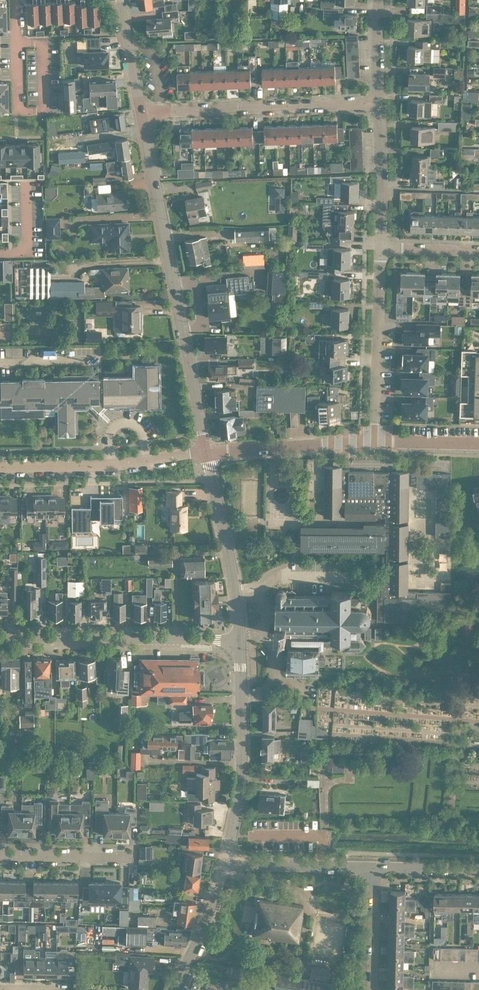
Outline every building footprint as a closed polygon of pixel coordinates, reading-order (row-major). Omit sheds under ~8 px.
[(31,2),(25,2),(26,21),(38,20),(37,2),(35,2),(35,0),(31,0),(31,2)] [(39,2),(37,2),(38,20),(50,20),(49,1),(43,2),(43,0),(39,0),(39,2)] [(55,1),(49,1),(50,20),(62,19),(61,1),(59,1),(59,0),(55,0),(55,1)] [(74,5),(74,0),(68,0),(64,0),(64,1),(61,1),(62,19),(74,18),(74,23),(75,23),(74,5)] [(83,0),(79,0),(80,4),(74,5),(75,23),(87,22),(86,4),(83,4),(83,0)] [(99,22),(98,3),(92,4),(92,0),(88,0),(88,4),(86,4),(87,22),(99,22)] [(271,17),(287,18),(287,2),(292,2),(292,0),(271,0),(271,17)] [(428,11),(442,12),(442,11),(442,3),(433,3),(433,0),(407,0),(407,2),(428,3),(428,11)] [(323,16),(340,17),(339,26),(355,27),(356,13),(344,13),(344,7),(333,6),(323,6),(323,16)] [(163,17),(147,18),(148,33),(163,32),(163,35),(172,35),(171,16),(178,16),(178,10),(162,11),(163,17)] [(422,26),(430,27),(430,19),(440,19),(440,20),(464,21),(464,12),(442,11),(442,12),(428,11),(423,11),(422,18),(407,17),(407,32),(422,33),(422,26)] [(84,64),(107,64),(107,56),(106,56),(106,50),(98,50),(98,43),(99,43),(99,36),(86,36),(86,43),(90,43),(90,50),(84,50),(84,64)] [(431,47),(439,47),(439,42),(444,42),(444,39),(415,38),(415,45),(408,44),(408,59),(422,60),(422,56),(431,56),(431,47)] [(256,80),(256,68),(255,54),(248,54),(249,64),(237,65),(238,69),(238,85),(250,85),(250,80),(256,80)] [(286,67),(286,83),(298,83),(298,66),(298,59),(285,60),(286,67)] [(178,87),(190,87),(189,70),(189,63),(177,64),(178,87)] [(310,66),(310,82),(323,82),(322,65),(310,66)] [(340,65),(322,65),(323,82),(335,82),(334,77),(341,76),(340,72),(340,65)] [(298,66),(298,83),(310,82),(310,66),(298,66)] [(432,75),(445,76),(445,66),(432,66),(432,75)] [(256,80),(262,79),(262,84),(274,84),(274,67),(256,68),(256,80)] [(286,83),(286,67),(274,67),(274,84),(286,83)] [(213,69),(201,70),(202,86),(214,86),(213,69)] [(213,69),(214,86),(226,86),(225,69),(213,69)] [(225,69),(226,86),(238,85),(238,69),(225,69)] [(201,70),(189,70),(190,87),(202,86),(201,70)] [(409,71),(409,86),(429,87),(429,72),(409,71)] [(60,79),(62,110),(75,110),(73,79),(60,79)] [(88,82),(89,97),(82,97),(82,111),(96,110),(95,105),(106,105),(115,104),(114,93),(115,93),(114,80),(88,82)] [(466,101),(472,101),(477,101),(477,91),(472,90),(466,90),(467,88),(462,88),(462,101),(466,101)] [(410,113),(431,114),(431,101),(441,101),(442,93),(430,93),(429,99),(410,98),(410,113)] [(462,111),(470,111),(470,102),(462,102),(462,111)] [(113,114),(97,116),(98,130),(112,128),(124,126),(123,112),(113,114)] [(324,122),(312,123),(313,139),(319,139),(319,145),(325,145),(325,139),(324,122)] [(349,126),(343,127),(336,127),(336,122),(324,122),(325,139),(343,138),(343,134),(349,133),(349,132),(349,126)] [(300,123),(288,124),(289,140),(301,140),(300,123)] [(301,140),(313,139),(312,123),(300,123),(301,140)] [(264,129),(258,130),(259,141),(265,141),(265,146),(276,145),(276,141),(277,141),(276,124),(264,125),(264,129)] [(288,124),(276,124),(277,141),(289,140),(288,124)] [(258,141),(259,141),(258,130),(252,130),(252,125),(240,126),(241,142),(252,141),(253,147),(258,147),(258,141)] [(204,143),(216,143),(216,126),(204,127),(204,143)] [(228,126),(216,126),(216,143),(228,142),(228,126)] [(228,126),(228,142),(241,142),(240,126),(228,126)] [(411,126),(411,140),(433,141),(434,126),(411,126)] [(179,128),(180,144),(192,144),(192,127),(179,128)] [(204,127),(192,127),(192,144),(204,143),(204,127)] [(101,141),(86,144),(88,152),(101,150),(113,149),(114,157),(129,155),(129,154),(126,137),(101,141)] [(26,143),(26,162),(38,162),(37,159),(40,159),(40,151),(37,151),(37,142),(26,143)] [(5,162),(16,162),(15,143),(5,143),(4,143),(5,162)] [(26,162),(26,143),(25,143),(15,143),(16,162),(26,162)] [(441,155),(442,147),(429,147),(429,155),(441,155)] [(77,150),(57,151),(57,161),(78,160),(77,150)] [(429,162),(429,155),(413,154),(412,167),(427,167),(431,167),(432,162),(429,162)] [(120,167),(121,176),(132,175),(129,157),(105,161),(106,171),(114,170),(114,167),(120,167)] [(282,162),(277,162),(278,173),(286,173),(286,166),(282,166),(282,162)] [(59,166),(51,164),(48,171),(57,174),(59,166)] [(193,167),(177,167),(177,168),(177,176),(193,176),(193,170),(193,167)] [(427,167),(412,167),(412,179),(418,179),(417,186),(428,186),(441,187),(441,179),(434,179),(435,167),(431,167),(427,167)] [(342,180),(341,197),(357,197),(358,180),(350,180),(350,174),(331,174),(331,179),(342,180)] [(211,178),(194,182),(196,189),(212,185),(211,178)] [(97,186),(82,187),(83,193),(90,193),(90,196),(95,196),(96,210),(126,208),(125,197),(126,197),(126,195),(125,195),(124,190),(109,191),(97,192),(97,188),(97,186)] [(275,187),(275,195),(283,195),(283,187),(275,187)] [(299,190),(290,190),(290,201),(298,201),(299,190)] [(424,191),(417,191),(411,191),(399,190),(399,198),(411,198),(411,197),(424,197),(424,191)] [(473,198),(473,193),(461,192),(460,202),(466,202),(466,198),(473,198)] [(204,195),(185,198),(186,203),(187,203),(191,222),(199,220),(198,215),(207,213),(204,195)] [(323,203),(323,221),(353,222),(354,210),(347,209),(347,203),(333,203),(323,203)] [(411,220),(411,229),(423,229),(424,213),(424,211),(414,210),(412,211),(411,212),(410,214),(410,220),(411,220)] [(466,214),(460,214),(460,231),(472,231),(472,215),(473,210),(466,210),(466,214)] [(436,214),(424,213),(423,229),(435,230),(436,214)] [(435,230),(448,230),(448,214),(436,214),(435,230)] [(448,230),(460,231),(460,214),(448,214),(448,230)] [(46,237),(59,237),(58,217),(45,217),(46,237)] [(289,220),(288,240),(296,240),(297,221),(289,220)] [(350,235),(353,235),(353,222),(323,221),(323,224),(330,238),(334,238),(334,241),(350,241),(350,235)] [(109,239),(109,250),(128,249),(127,222),(89,224),(89,240),(109,239)] [(236,239),(268,238),(268,226),(235,227),(236,239)] [(200,236),(185,239),(189,261),(203,258),(204,263),(210,262),(209,256),(204,257),(200,236)] [(349,265),(349,247),(328,246),(327,269),(344,269),(344,264),(349,265)] [(14,296),(50,296),(50,280),(50,265),(14,265),(14,296)] [(127,277),(127,265),(100,267),(101,279),(127,277)] [(269,268),(268,290),(273,291),(272,301),(284,301),(284,291),(285,291),(286,269),(269,268)] [(11,271),(2,271),(2,279),(11,279),(11,271)] [(333,286),(332,294),(348,294),(349,277),(333,277),(333,271),(302,271),(302,277),(325,277),(325,286),(333,286)] [(400,292),(411,292),(413,271),(406,271),(406,272),(401,272),(399,272),(399,280),(401,280),(400,292)] [(423,292),(423,299),(429,299),(429,303),(430,282),(424,282),(424,273),(419,273),(420,271),(413,271),(411,292),(423,292)] [(430,282),(429,303),(436,304),(436,300),(447,300),(448,272),(441,272),(441,273),(436,273),(436,282),(430,282)] [(459,304),(464,305),(465,288),(464,288),(459,283),(459,274),(455,274),(455,272),(448,272),(447,300),(458,301),(458,304),(459,304)] [(226,275),(227,282),(206,284),(209,316),(220,315),(221,319),(231,318),(228,293),(246,291),(245,288),(252,288),(252,280),(249,281),(248,273),(226,275)] [(476,273),(476,274),(471,274),(471,284),(465,288),(464,305),(471,305),(471,301),(478,301),(478,273),(476,273)] [(128,289),(127,277),(101,279),(101,285),(83,285),(83,280),(50,280),(50,296),(104,296),(104,290),(128,289)] [(114,329),(117,334),(123,334),(125,329),(140,328),(140,319),(138,319),(138,313),(140,313),(140,305),(114,305),(111,305),(111,300),(95,300),(94,314),(111,314),(111,311),(114,311),(114,329)] [(325,312),(325,313),(327,313),(327,324),(332,324),(348,324),(348,307),(334,307),(325,307),(325,312)] [(439,335),(439,323),(416,322),(416,329),(404,329),(404,331),(402,333),(402,338),(404,340),(404,343),(428,343),(428,335),(439,335)] [(99,330),(85,331),(85,340),(99,340),(99,330)] [(320,358),(339,358),(339,352),(346,352),(346,338),(329,338),(329,333),(307,332),(307,334),(304,336),(304,340),(307,342),(311,342),(313,340),(318,340),(318,357),(320,357),(320,358)] [(227,350),(226,335),(205,336),(205,338),(204,339),(204,342),(205,344),(205,351),(227,350)] [(267,350),(267,351),(284,351),(286,351),(286,335),(284,335),(268,335),(267,350)] [(404,366),(427,367),(427,358),(435,358),(435,347),(418,347),(417,353),(403,352),(403,361),(404,361),(404,366)] [(461,348),(461,373),(468,373),(467,400),(460,400),(459,414),(478,415),(478,351),(476,351),(476,349),(461,348)] [(320,363),(320,364),(326,364),(326,378),(331,378),(330,384),(341,384),(341,378),(345,378),(346,364),(339,364),(339,358),(320,358),(320,357),(318,357),(318,363),(320,363)] [(101,378),(97,378),(97,374),(53,375),(53,379),(0,381),(0,416),(44,415),(43,414),(53,413),(54,431),(57,431),(57,433),(73,432),(73,431),(76,431),(76,406),(85,405),(97,415),(99,413),(108,403),(134,403),(134,405),(157,404),(156,364),(133,364),(133,377),(101,377),(101,378)] [(217,377),(217,378),(226,378),(226,371),(235,371),(235,364),(209,364),(209,376),(215,376),(215,377),(217,377)] [(419,377),(403,376),(403,385),(404,385),(404,390),(427,391),(427,382),(434,382),(434,371),(419,371),(419,377)] [(451,371),(451,383),(460,383),(460,372),(452,372),(451,371)] [(256,409),(270,409),(272,409),(273,384),(257,383),(256,409)] [(272,409),(303,410),(304,410),(305,385),(273,384),(272,409)] [(338,385),(327,385),(327,401),(329,419),(340,419),(339,407),(342,407),(343,400),(345,400),(345,393),(338,394),(338,385)] [(238,407),(239,407),(239,399),(235,399),(235,387),(215,388),(216,408),(230,407),(238,407)] [(318,420),(329,419),(327,401),(319,401),(318,395),(307,395),(307,409),(313,409),(315,415),(317,415),(318,420)] [(402,407),(402,415),(411,415),(411,417),(420,417),(420,415),(425,416),(425,402),(432,402),(432,395),(414,395),(414,401),(404,401),(404,407),(402,407)] [(238,408),(239,416),(234,416),(220,417),(221,436),(235,435),(235,433),(244,433),(244,432),(245,430),(245,423),(242,421),(242,415),(253,414),(253,408),(238,408)] [(277,423),(277,431),(279,430),(280,435),(287,435),(286,422),(277,423)] [(385,521),(364,521),(364,526),(301,526),(301,546),(385,547),(385,577),(377,577),(376,620),(400,619),(417,620),(417,609),(450,610),(450,590),(451,590),(451,582),(440,582),(440,590),(407,590),(408,471),(391,471),(386,471),(373,471),(373,470),(349,470),(349,468),(341,468),(341,466),(324,465),(323,514),(340,514),(340,513),(345,513),(345,517),(374,518),(374,516),(385,516),(385,521)] [(436,487),(435,535),(450,535),(450,492),(450,472),(416,472),(416,487),(436,487)] [(142,485),(128,485),(128,510),(142,510),(142,485)] [(179,489),(165,489),(165,505),(169,505),(169,528),(185,528),(185,504),(179,504),(179,489)] [(98,495),(98,493),(88,493),(89,504),(70,504),(70,528),(89,527),(89,515),(98,515),(98,518),(112,517),(112,515),(121,515),(120,493),(111,493),(111,495),(98,495)] [(8,521),(15,521),(15,498),(8,498),(8,496),(3,496),(3,494),(0,494),(0,521),(8,521)] [(32,497),(25,497),(25,520),(32,520),(33,516),(45,516),(44,494),(37,494),(37,496),(32,496),(32,497)] [(63,520),(63,497),(56,497),(56,496),(51,496),(51,494),(44,494),(45,516),(55,516),(56,520),(63,520)] [(39,541),(34,541),(34,549),(45,549),(45,532),(39,532),(39,541)] [(171,554),(147,555),(147,564),(171,564),(171,554)] [(66,556),(56,556),(56,564),(66,564),(66,556)] [(202,556),(179,556),(179,575),(202,574),(202,556)] [(45,561),(35,561),(35,583),(45,583),(45,561)] [(110,592),(111,577),(101,577),(101,592),(110,592)] [(212,579),(192,580),(193,599),(216,598),(216,590),(213,590),(212,579)] [(82,581),(67,581),(67,594),(82,594),(82,581)] [(22,613),(35,613),(35,606),(38,606),(38,587),(31,587),(23,587),(23,595),(22,613)] [(153,587),(153,617),(164,617),(164,601),(159,601),(159,587),(153,587)] [(274,594),(274,596),(275,596),(275,603),(274,603),(274,604),(274,605),(275,605),(275,609),(274,609),(274,617),(275,617),(275,622),(274,633),(280,633),(286,633),(286,640),(323,640),(345,641),(345,648),(359,648),(366,643),(365,642),(360,638),(360,625),(361,625),(363,625),(364,625),(365,624),(367,623),(368,623),(369,621),(370,620),(371,618),(371,615),(371,612),(370,611),(369,610),(368,608),(367,607),(365,606),(365,597),(363,597),(363,591),(353,591),(351,591),(351,589),(350,589),(349,590),(333,590),(333,589),(332,589),(332,590),(331,590),(331,591),(332,591),(332,595),(296,595),(291,595),(286,594),(286,593),(285,592),(285,591),(284,590),(283,589),(282,588),(281,588),(278,589),(277,589),(276,591),(275,592),(275,594),(274,594)] [(47,615),(60,616),(61,591),(55,591),(55,599),(48,599),(47,615)] [(112,591),(112,617),(123,617),(123,602),(121,602),(121,591),(112,591)] [(87,592),(87,613),(91,613),(91,615),(100,615),(100,607),(105,607),(105,599),(93,599),(93,592),(87,592)] [(145,593),(131,593),(131,602),(133,601),(133,617),(145,617),(145,597),(145,593)] [(194,617),(214,616),(213,604),(216,604),(216,598),(193,599),(194,617)] [(67,599),(67,617),(79,617),(79,599),(67,599)] [(323,640),(286,640),(286,646),(288,646),(288,655),(287,655),(287,665),(287,670),(318,671),(318,669),(318,660),(319,646),(323,646),(323,640)] [(0,656),(0,687),(7,687),(10,687),(10,685),(18,685),(18,656),(0,656)] [(41,692),(50,692),(49,657),(48,657),(48,656),(34,656),(34,658),(33,658),(33,699),(37,698),(36,692),(41,692)] [(106,669),(104,668),(104,680),(106,680),(106,683),(116,684),(116,692),(127,692),(128,668),(119,668),(120,656),(107,656),(106,669)] [(155,691),(155,657),(139,657),(139,661),(134,661),(134,681),(139,681),(139,691),(146,691),(155,691)] [(195,664),(195,658),(155,657),(155,691),(195,691),(195,685),(197,685),(197,664),(195,664)] [(22,658),(23,698),(31,698),(31,658),(22,658)] [(56,677),(60,677),(60,685),(68,684),(68,676),(74,676),(74,658),(55,659),(56,677)] [(78,659),(78,675),(94,675),(94,658),(78,659)] [(77,698),(86,698),(85,686),(76,686),(77,698)] [(131,693),(131,703),(140,703),(140,693),(131,693)] [(167,701),(185,701),(185,693),(167,693),(167,701)] [(44,707),(52,707),(54,707),(55,696),(55,694),(48,694),(48,698),(44,698),(44,707)] [(55,696),(54,707),(64,707),(65,696),(55,696)] [(211,713),(211,703),(192,704),(192,712),(187,712),(187,711),(180,711),(175,711),(175,719),(181,720),(181,718),(187,718),(187,717),(192,717),(192,721),(209,721),(209,713),(211,713)] [(263,703),(263,729),(276,729),(276,724),(275,724),(276,709),(276,703),(263,703)] [(29,728),(33,728),(33,713),(24,713),(18,713),(19,725),(29,725),(29,728)] [(208,751),(208,757),(230,757),(232,756),(231,751),(232,751),(232,738),(206,738),(206,732),(191,732),(190,732),(183,732),(183,741),(190,741),(190,742),(203,742),(203,751),(208,751)] [(142,733),(141,733),(141,735),(140,736),(140,739),(141,740),(141,745),(139,745),(139,749),(129,749),(129,765),(140,765),(140,751),(159,752),(159,750),(160,750),(160,747),(176,747),(176,742),(181,742),(181,733),(175,733),(175,734),(142,733)] [(262,735),(262,759),(273,759),(273,750),(280,750),(280,738),(274,737),(274,735),(262,735)] [(185,744),(184,757),(193,758),(194,744),(185,744)] [(343,762),(331,762),(332,770),(343,770),(343,762)] [(186,776),(186,782),(217,782),(217,779),(213,779),(213,766),(202,766),(201,772),(195,772),(195,776),(186,776)] [(217,785),(217,782),(186,782),(186,787),(188,787),(187,798),(193,798),(198,798),(201,798),(212,798),(213,785),(217,785)] [(286,794),(260,792),(259,809),(284,811),(286,794)] [(64,834),(64,833),(68,833),(69,802),(56,802),(56,799),(49,799),(48,823),(55,823),(55,832),(58,832),(58,834),(64,834)] [(115,833),(116,811),(108,811),(107,806),(107,799),(95,799),(95,819),(103,819),(102,833),(105,833),(105,835),(111,835),(111,833),(115,833)] [(82,803),(69,803),(68,833),(72,833),(72,834),(79,834),(79,833),(81,833),(82,819),(89,819),(89,800),(82,800),(82,803)] [(21,807),(21,810),(20,832),(25,832),(24,833),(31,833),(31,832),(33,832),(34,818),(41,818),(41,805),(41,801),(33,801),(33,803),(21,803),(21,807)] [(186,802),(186,812),(193,812),(192,823),(204,823),(204,821),(212,821),(213,808),(200,808),(200,802),(186,802)] [(10,833),(16,833),(16,832),(20,832),(21,810),(13,810),(12,805),(1,804),(1,818),(8,818),(7,832),(10,832),(10,833)] [(116,811),(115,833),(120,833),(120,835),(126,835),(126,833),(128,833),(129,820),(135,820),(135,806),(125,806),(123,811),(116,811)] [(207,846),(208,835),(165,833),(165,840),(187,841),(187,845),(207,846)] [(182,869),(199,871),(201,853),(188,851),(188,850),(178,849),(176,856),(184,857),(182,869)] [(184,876),(182,887),(196,889),(199,871),(182,869),(181,875),(184,876)] [(8,904),(12,904),(13,880),(2,880),(2,898),(8,898),(8,904)] [(12,904),(28,904),(28,886),(24,886),(24,880),(13,880),(12,904)] [(44,880),(32,880),(32,887),(28,886),(28,904),(43,905),(44,880)] [(54,898),(54,881),(54,880),(44,880),(43,905),(48,905),(48,898),(54,898)] [(54,880),(54,881),(54,898),(60,899),(60,905),(65,905),(65,881),(54,880)] [(76,881),(65,881),(65,905),(69,905),(69,899),(76,899),(76,881)] [(89,888),(81,888),(81,902),(104,903),(104,881),(89,881),(89,888)] [(126,903),(126,889),(119,889),(119,881),(104,881),(104,903),(126,903)] [(390,890),(390,903),(414,903),(414,898),(404,898),(404,890),(390,890)] [(440,912),(440,919),(446,919),(447,892),(434,892),(433,907),(433,912),(440,912)] [(447,892),(446,919),(452,920),(452,907),(459,908),(460,893),(447,892)] [(473,893),(460,893),(459,908),(459,912),(466,912),(466,920),(472,920),(472,908),(473,893)] [(269,938),(269,937),(297,941),(301,915),(300,914),(301,904),(256,897),(251,934),(267,937),(269,938)] [(136,908),(136,898),(128,898),(128,908),(136,908)] [(173,898),(172,908),(193,911),(195,901),(173,898)] [(414,903),(390,903),(389,916),(404,916),(404,909),(414,909),(414,903)] [(171,912),(170,912),(169,919),(176,920),(176,919),(192,921),(193,911),(172,908),(171,912)] [(137,914),(137,924),(155,925),(155,915),(137,914)] [(404,923),(404,916),(389,916),(389,928),(414,929),(414,923),(404,923)] [(77,924),(76,938),(85,938),(85,924),(77,924)] [(158,939),(158,942),(184,944),(191,928),(178,927),(175,927),(175,929),(166,928),(166,926),(159,926),(125,925),(120,925),(120,942),(125,942),(125,943),(125,947),(143,948),(143,943),(145,943),(145,937),(151,938),(151,939),(158,939)] [(414,934),(414,929),(389,928),(389,941),(403,941),(404,934),(414,934)] [(389,941),(389,954),(414,954),(414,949),(403,949),(403,941),(389,941)] [(29,973),(34,973),(34,949),(34,947),(31,947),(31,949),(29,949),(23,949),(23,955),(22,973),(24,973),(24,975),(29,975),(29,973)] [(56,949),(55,974),(66,974),(66,969),(73,970),(73,949),(67,949),(66,948),(65,947),(61,947),(60,948),(59,949),(56,949)] [(38,949),(34,949),(34,973),(44,974),(45,956),(38,955),(38,949)] [(45,949),(45,956),(44,974),(55,974),(56,949),(45,949)] [(115,962),(128,963),(128,970),(129,970),(128,985),(146,986),(147,975),(145,975),(145,969),(152,969),(153,956),(130,955),(130,951),(116,950),(115,962)] [(414,960),(414,954),(389,954),(388,967),(403,967),(403,960),(414,960)] [(221,963),(220,969),(219,972),(228,974),(230,965),(221,963)] [(307,965),(307,968),(306,975),(323,978),(325,968),(307,965)] [(234,967),(232,976),(249,978),(250,970),(234,967)] [(388,967),(388,980),(413,980),(413,974),(403,974),(403,967),(388,967)] [(300,986),(301,977),(275,972),(272,989),(292,989),(293,985),(300,986)] [(201,978),(192,974),(187,985),(184,984),(182,989),(202,989),(203,989),(198,986),(201,978)] [(324,989),(340,989),(341,983),(301,977),(300,986),(324,989)] [(413,980),(388,980),(388,989),(403,989),(403,986),(413,986),(413,980)]
